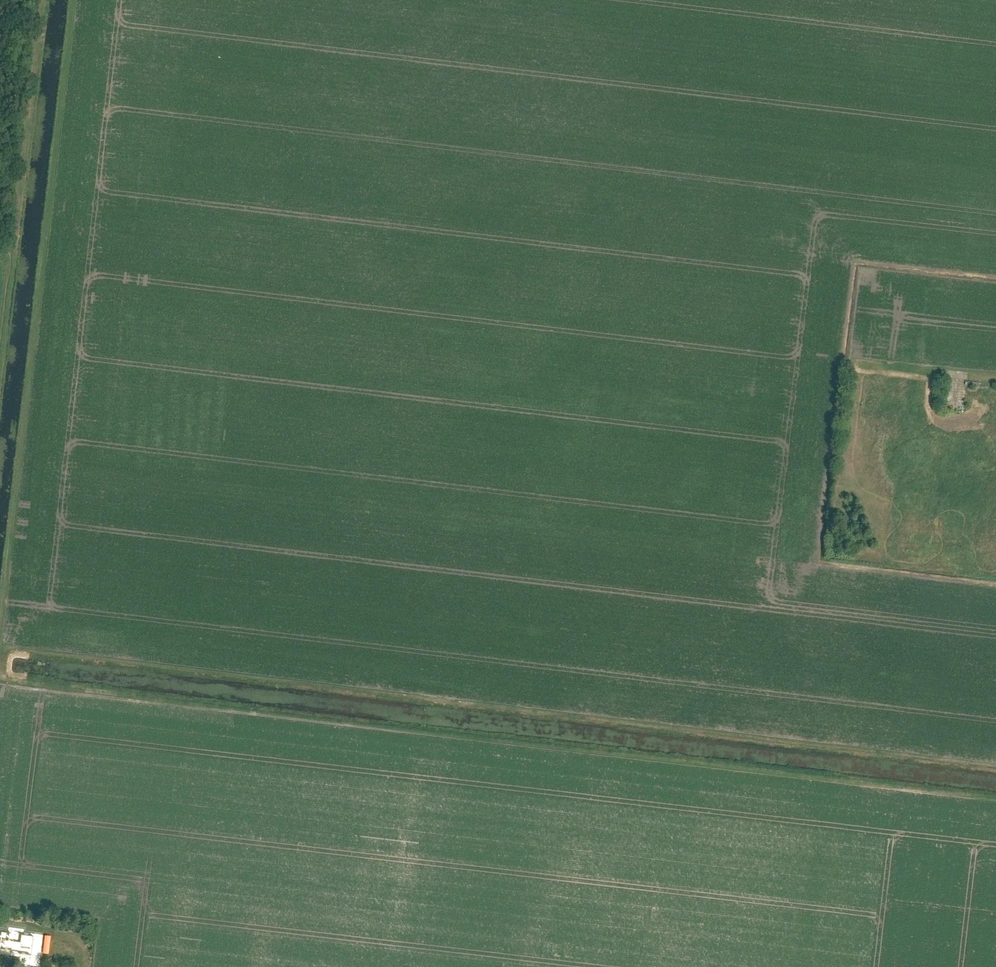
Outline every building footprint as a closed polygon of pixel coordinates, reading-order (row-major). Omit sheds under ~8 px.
[(16,931),(0,934),(0,935),(4,955),(15,952),(14,947),(19,946),(16,931)]
